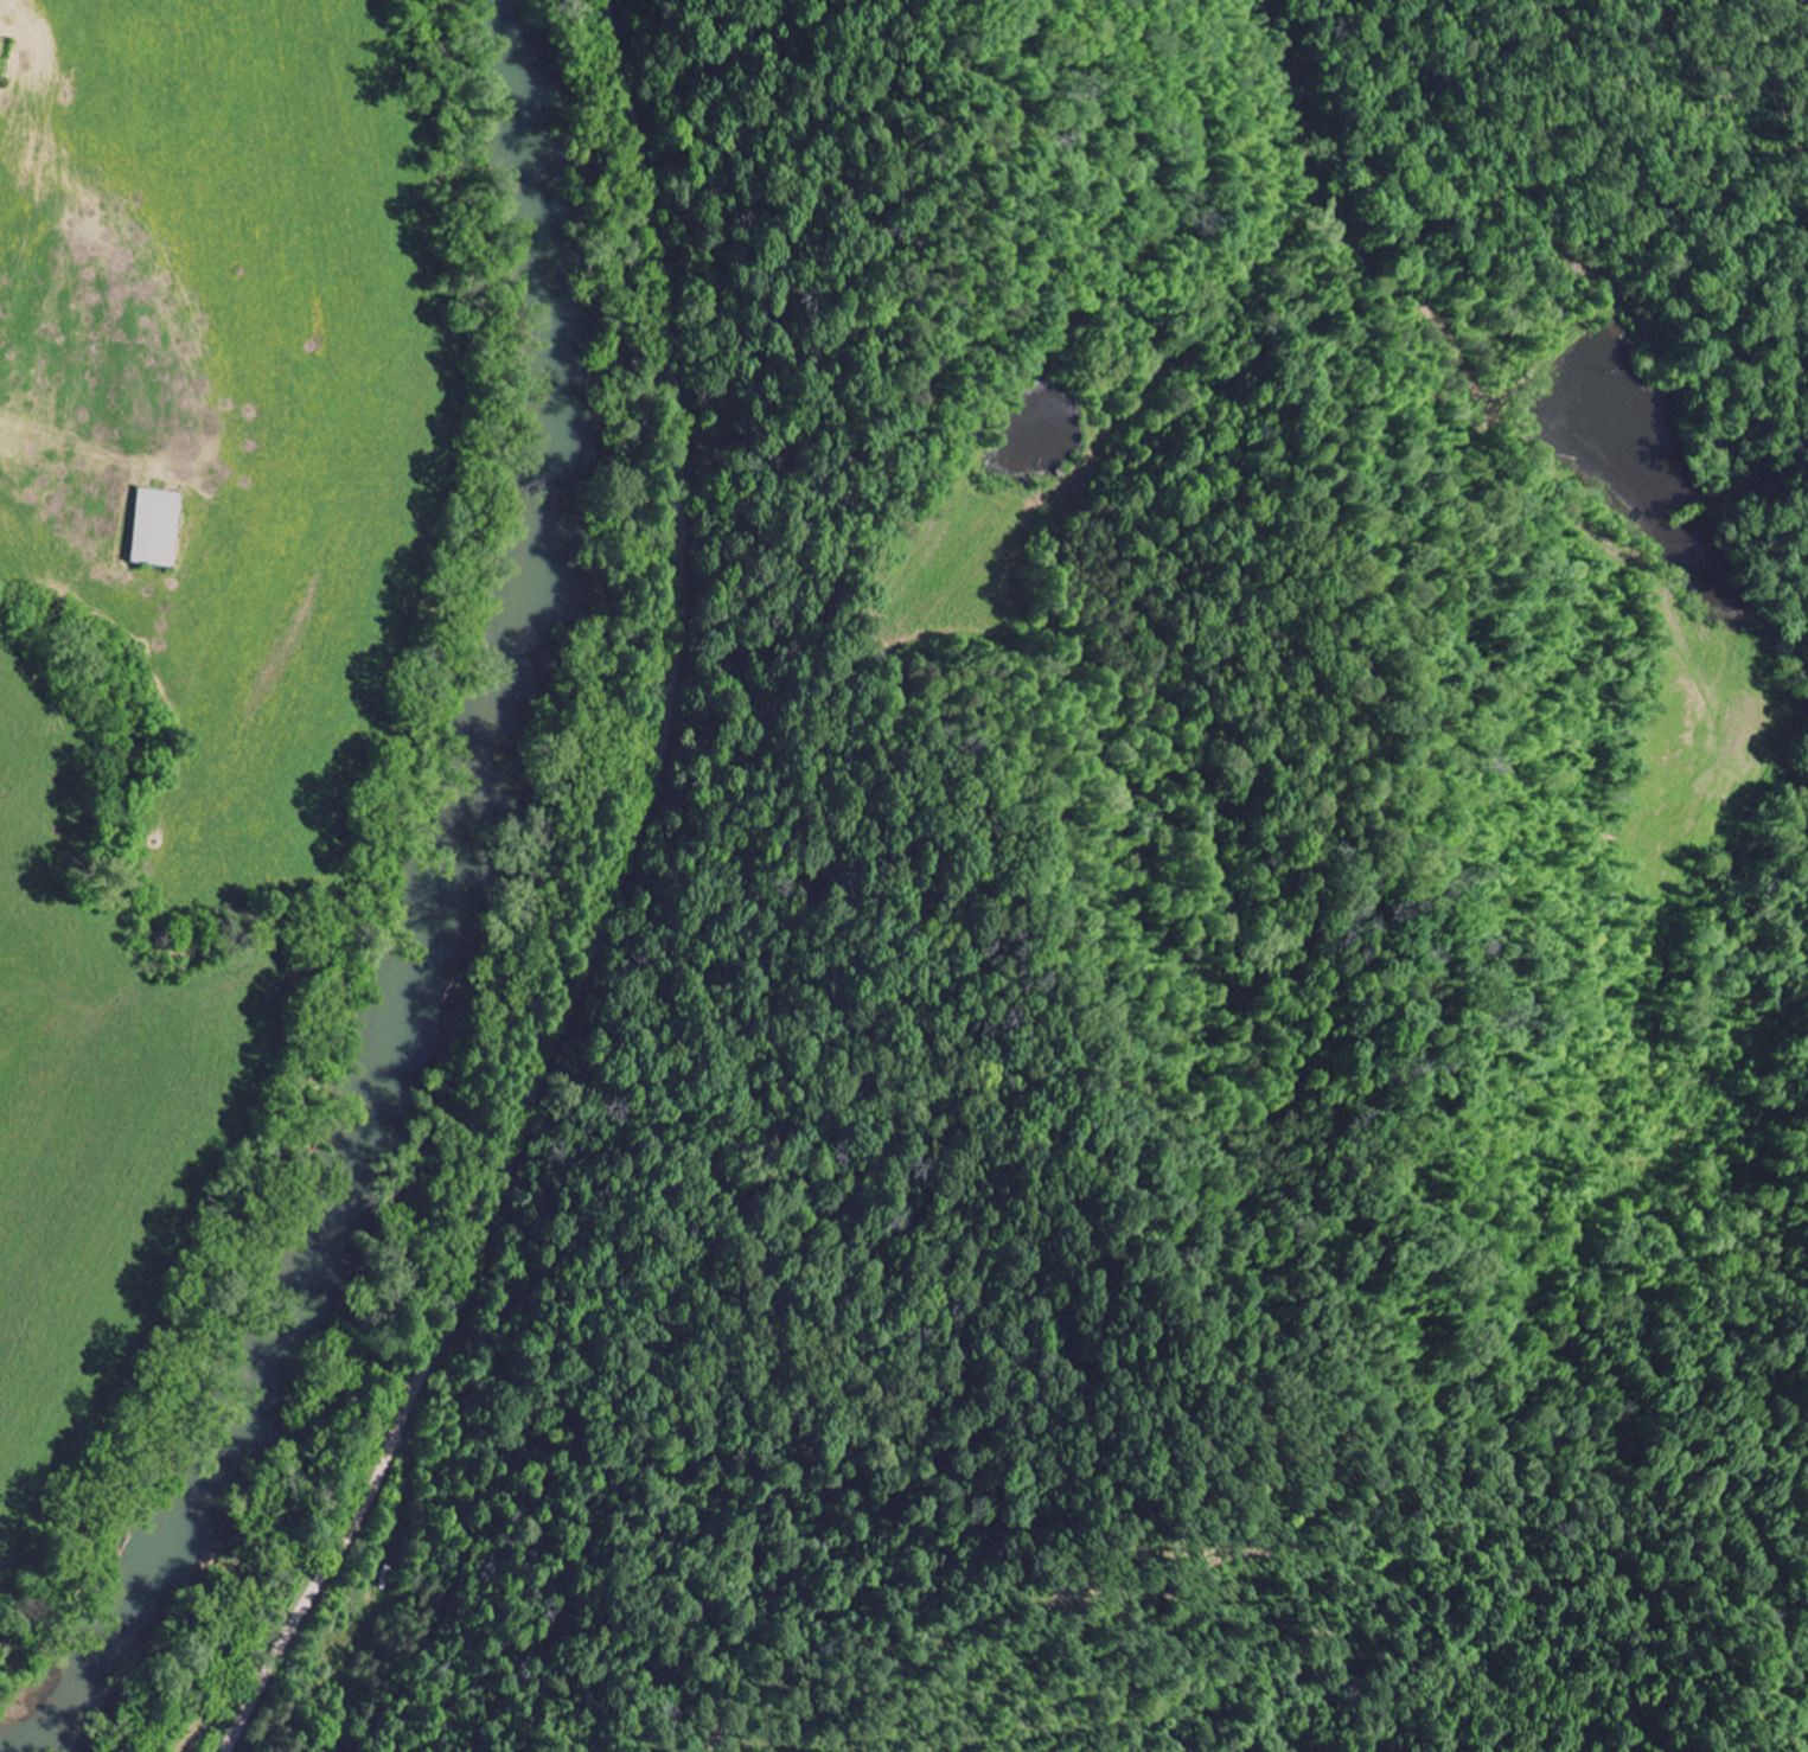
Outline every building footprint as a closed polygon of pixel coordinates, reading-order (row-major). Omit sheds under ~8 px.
[(127,562),(170,566),(178,493),(134,489),(127,562)]
